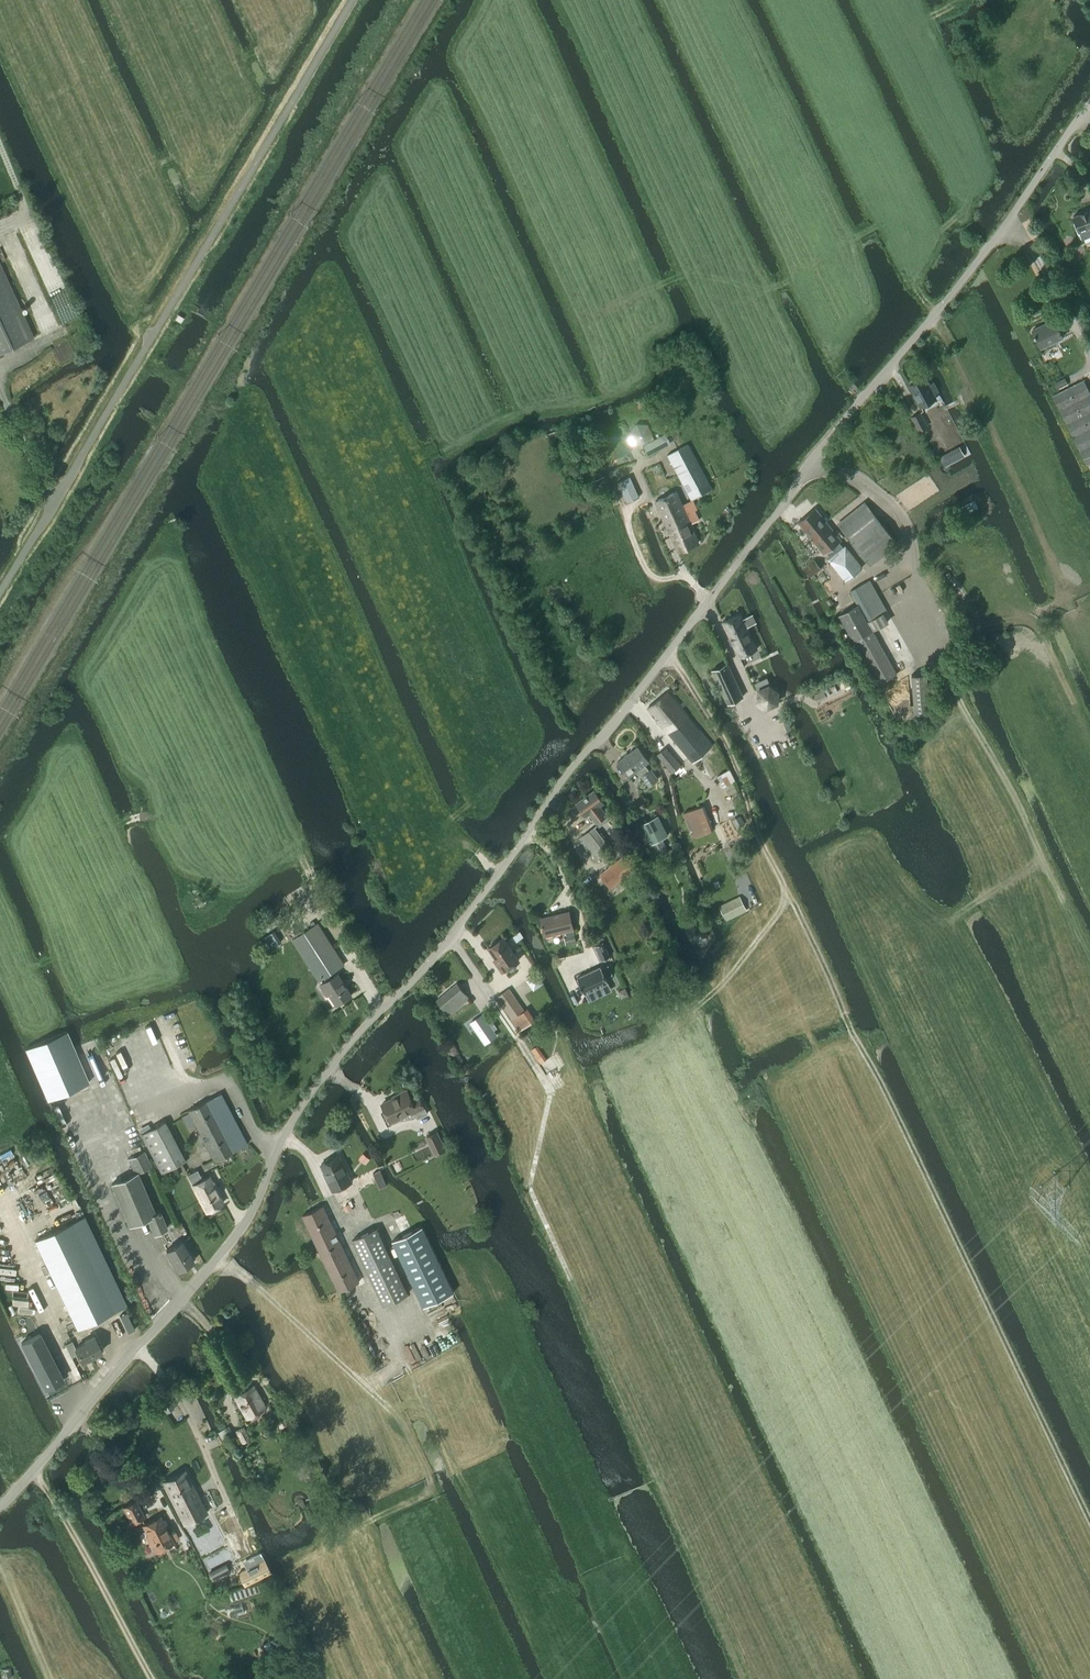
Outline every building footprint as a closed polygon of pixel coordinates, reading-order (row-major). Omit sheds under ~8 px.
[(1073,216),(1079,231),(1082,240),(1089,237),(1089,210),(1073,216)] [(33,337),(0,264),(0,353),(33,337)] [(178,314),(175,319),(180,322),(183,318),(178,314)] [(1031,330),(1041,349),(1063,338),(1054,319),(1031,330)] [(933,394),(937,392),(937,391),(933,382),(933,383),(928,385),(924,377),(909,385),(920,407),(935,399),(933,394)] [(1057,382),(1054,383),(1058,390),(1068,385),(1065,378),(1057,382)] [(1052,396),(1086,465),(1088,465),(1089,464),(1089,393),(1084,380),(1069,387),(1059,392),(1052,396)] [(920,413),(911,417),(918,431),(927,426),(920,413)] [(630,432),(629,433),(634,445),(635,445),(648,424),(636,423),(630,432)] [(667,445),(665,440),(662,435),(642,445),(648,456),(667,445)] [(711,490),(687,444),(677,449),(698,488),(688,493),(691,500),(711,490)] [(940,457),(939,458),(944,466),(947,464),(964,455),(959,447),(940,457)] [(698,488),(677,449),(667,455),(688,493),(698,488)] [(626,502),(639,496),(630,476),(618,482),(626,502)] [(602,477),(593,481),(598,492),(607,488),(602,477)] [(686,514),(693,511),(689,502),(682,505),(676,492),(655,501),(667,528),(688,519),(686,514)] [(962,516),(978,507),(974,500),(958,508),(962,516)] [(895,541),(866,504),(839,526),(868,563),(895,541)] [(798,522),(824,554),(826,552),(830,557),(827,559),(845,581),(862,567),(845,545),(842,547),(839,542),(841,540),(815,509),(798,522)] [(698,543),(690,524),(699,520),(694,510),(693,511),(686,514),(688,519),(667,528),(677,551),(698,543)] [(805,569),(810,576),(821,568),(815,561),(805,569)] [(849,591),(856,605),(838,615),(877,685),(897,674),(873,630),(889,622),(883,612),(887,610),(870,580),(849,591)] [(740,613),(722,622),(739,657),(757,649),(746,627),(754,623),(751,615),(743,619),(740,613)] [(727,664),(713,670),(728,703),(729,702),(742,696),(727,664)] [(757,701),(767,707),(777,703),(778,691),(769,685),(758,690),(757,701)] [(647,709),(692,763),(712,746),(668,692),(647,709)] [(646,765),(649,762),(637,746),(617,762),(629,777),(637,771),(649,787),(657,780),(646,765)] [(657,754),(672,772),(681,766),(665,747),(657,754)] [(729,769),(717,775),(723,787),(735,780),(729,769)] [(610,816),(606,811),(601,805),(604,803),(594,789),(575,803),(586,816),(589,814),(597,826),(610,816)] [(713,829),(704,805),(683,812),(692,837),(713,829)] [(650,844),(661,838),(668,835),(658,815),(640,824),(650,844)] [(597,860),(612,849),(595,826),(580,838),(597,860)] [(627,852),(599,875),(610,889),(638,866),(627,852)] [(746,911),(739,896),(719,906),(726,920),(746,911)] [(540,918),(545,937),(566,932),(566,936),(574,934),(569,911),(540,918)] [(344,965),(318,923),(292,939),(319,982),(324,978),(325,980),(320,984),(327,995),(329,993),(336,1005),(352,995),(337,973),(330,977),(329,975),(344,965)] [(516,942),(523,937),(520,931),(519,932),(512,936),(516,942)] [(503,938),(489,948),(499,963),(497,965),(502,972),(519,960),(503,938)] [(603,941),(594,945),(601,960),(610,956),(603,941)] [(601,966),(577,978),(584,994),(608,982),(606,977),(613,974),(608,965),(602,968),(601,966)] [(436,1001),(449,1016),(470,999),(457,983),(436,1001)] [(524,1011),(524,1010),(509,988),(496,997),(511,1019),(519,1031),(532,1022),(524,1011)] [(625,988),(618,991),(622,998),(628,995),(628,994),(625,988)] [(486,1023),(487,1023),(481,1015),(469,1023),(484,1044),(495,1036),(486,1023)] [(66,1031),(25,1049),(47,1101),(88,1083),(66,1031)] [(417,1118),(427,1113),(419,1096),(412,1100),(407,1090),(396,1095),(396,1096),(382,1104),(387,1115),(389,1113),(393,1121),(414,1110),(417,1118)] [(231,1112),(221,1093),(187,1110),(214,1161),(247,1144),(241,1132),(231,1112)] [(185,1160),(165,1121),(140,1134),(161,1173),(185,1160)] [(446,1149),(437,1131),(425,1137),(434,1156),(446,1149)] [(128,1159),(135,1173),(137,1172),(138,1172),(152,1166),(144,1151),(128,1159)] [(363,1154),(360,1158),(366,1163),(369,1159),(363,1154)] [(326,1162),(321,1164),(329,1180),(329,1182),(330,1186),(332,1186),(332,1187),(341,1183),(342,1186),(351,1182),(339,1156),(334,1158),(332,1157),(327,1159),(326,1162)] [(197,1170),(187,1175),(192,1185),(206,1212),(222,1203),(215,1188),(216,1188),(213,1181),(211,1182),(208,1176),(202,1180),(197,1170)] [(380,1170),(373,1173),(379,1188),(387,1186),(385,1182),(380,1170)] [(138,1172),(137,1172),(135,1173),(111,1183),(129,1226),(147,1218),(154,1234),(166,1228),(159,1211),(155,1212),(138,1172)] [(349,1203),(343,1207),(345,1212),(352,1209),(351,1206),(350,1203),(349,1203)] [(302,1216),(338,1292),(359,1282),(323,1206),(302,1216)] [(126,1306),(84,1217),(35,1240),(77,1329),(126,1306)] [(422,1226),(392,1240),(424,1306),(453,1292),(438,1260),(422,1226)] [(384,1305),(408,1294),(377,1228),(353,1240),(384,1305)] [(193,1261),(181,1241),(165,1250),(178,1271),(193,1261)] [(39,1334),(21,1343),(44,1388),(63,1379),(39,1334)] [(101,1352),(93,1335),(83,1340),(84,1342),(75,1347),(72,1341),(65,1344),(71,1357),(78,1354),(82,1362),(101,1352)] [(234,1397),(246,1419),(266,1408),(253,1386),(234,1397)] [(277,1407),(270,1411),(279,1429),(287,1424),(277,1407)] [(249,1439),(243,1427),(235,1431),(242,1443),(249,1439)] [(163,1482),(184,1526),(207,1513),(186,1472),(163,1482)] [(123,1507),(131,1524),(144,1517),(135,1501),(123,1507)] [(151,1543),(156,1552),(173,1542),(160,1516),(142,1525),(148,1536),(146,1537),(149,1544),(151,1543)] [(270,1572),(264,1560),(254,1565),(239,1572),(245,1585),(270,1572)] [(277,1636),(263,1644),(267,1651),(280,1643),(277,1636)]
